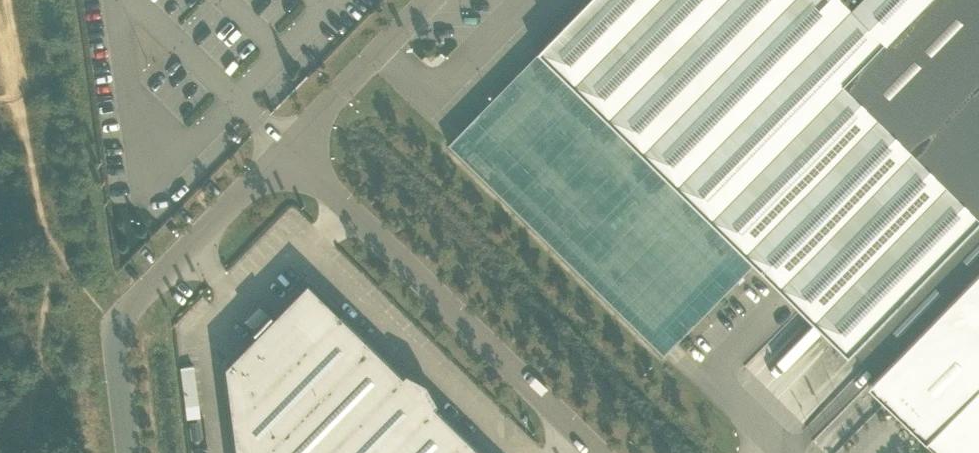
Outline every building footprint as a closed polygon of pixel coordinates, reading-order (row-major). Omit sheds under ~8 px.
[(845,0),(588,0),(537,52),(753,263),(847,355),(854,348),(978,220),(978,216),(843,83),(885,40),(845,0)] [(885,40),(843,83),(978,216),(978,0),(845,0),(885,40)] [(647,338),(661,351),(664,355),(676,342),(753,263),(537,52),(448,143),(545,238),(647,338)] [(854,348),(879,372),(879,373),(978,271),(978,220),(854,348)] [(879,373),(879,372),(868,383),(911,425),(908,427),(910,428),(912,426),(926,440),(978,386),(978,271),(879,373)] [(339,315),(340,314),(308,282),(226,365),(233,423),(235,423),(239,452),(481,452),(339,315)] [(184,365),(185,416),(198,416),(197,364),(184,365)] [(926,440),(940,452),(978,452),(978,386),(926,440)]
